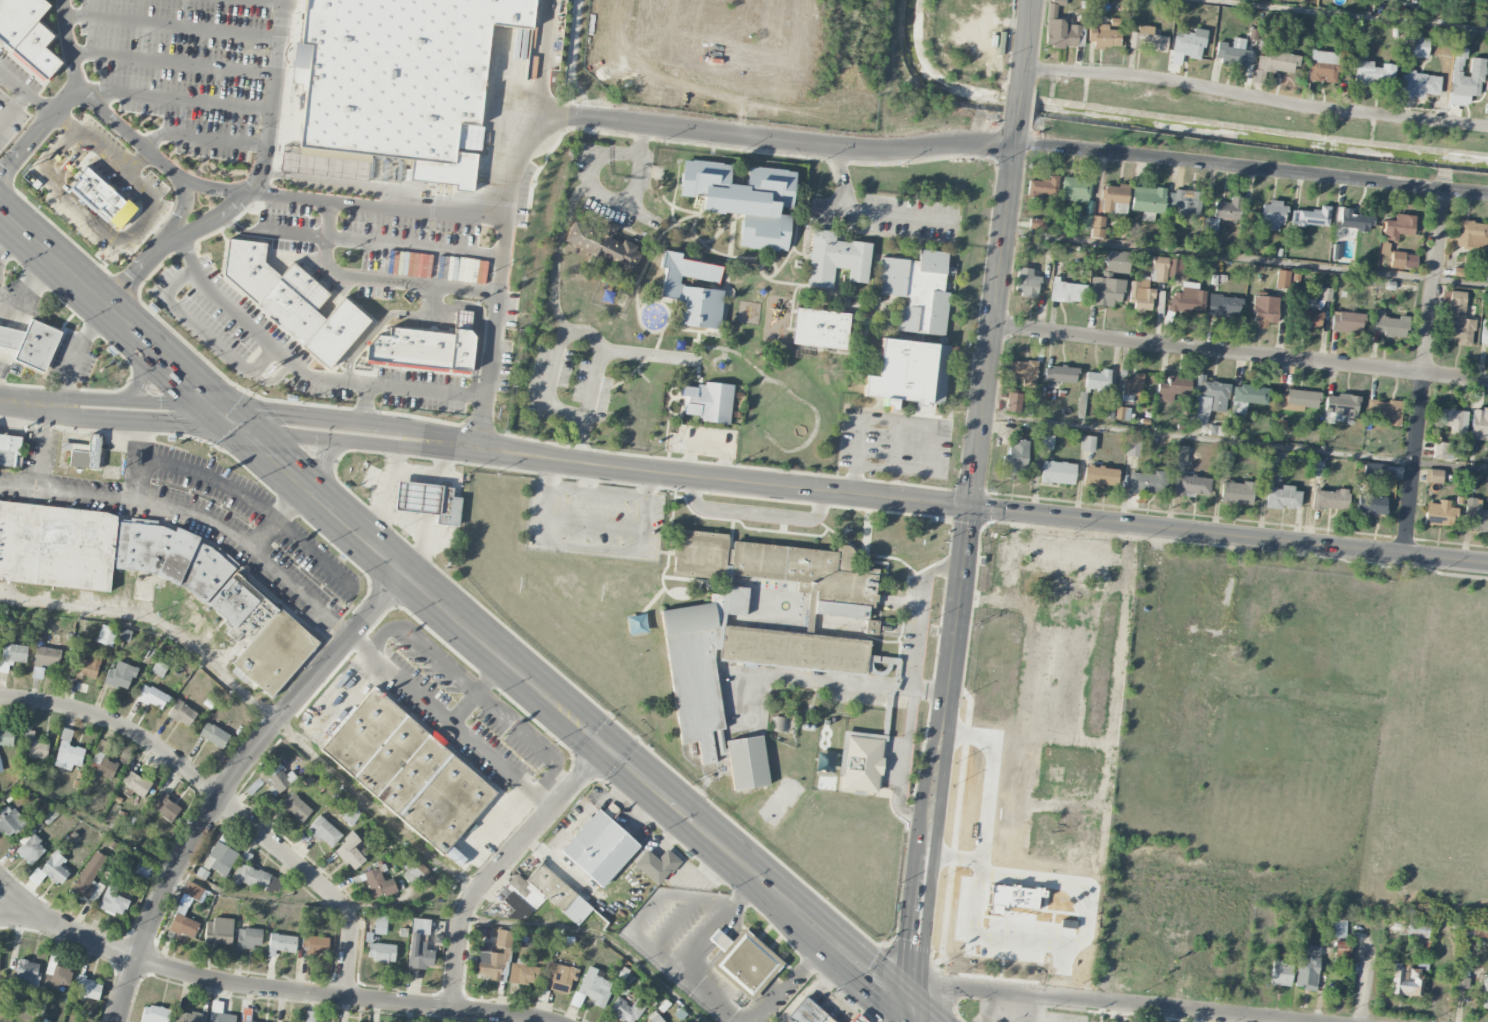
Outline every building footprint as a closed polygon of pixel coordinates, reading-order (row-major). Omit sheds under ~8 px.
[(12,49),(0,38),(0,0),(43,0),(50,6),(37,21),(53,36),(43,47),(61,61),(46,80),(12,49)] [(300,43),(305,0),(534,0),(531,29),(490,24),(479,125),(459,123),(454,164),(299,147),(311,45),(300,43)] [(1078,49),(1080,26),(1067,25),(1067,21),(1056,20),(1057,5),(1065,6),(1065,0),(1049,0),(1046,46),(1078,49)] [(1088,25),(1088,42),(1094,42),(1093,48),(1119,48),(1119,19),(1110,18),(1110,28),(1108,28),(1108,25),(1088,25)] [(1131,32),(1129,48),(1166,52),(1167,37),(1153,35),(1153,27),(1138,25),(1137,33),(1131,32)] [(1201,59),(1206,30),(1194,28),(1193,34),(1175,31),(1171,54),(1201,59)] [(1245,40),(1231,37),(1230,41),(1218,39),(1214,61),(1248,67),(1250,51),(1244,50),(1245,40)] [(1428,38),(1412,37),(1411,58),(1427,58),(1428,38)] [(1300,56),(1278,53),(1279,43),(1270,42),(1268,57),(1258,55),(1256,69),(1293,74),(1293,67),(1299,67),(1300,56)] [(1428,55),(1454,56),(1455,43),(1429,42),(1428,55)] [(1470,58),(1469,77),(1462,76),(1465,48),(1454,47),(1449,105),(1468,107),(1469,96),(1481,97),(1484,59),(1470,58)] [(1307,79),(1336,84),(1339,65),(1336,64),(1338,54),(1312,50),(1307,79)] [(1373,62),(1357,60),(1354,84),(1392,89),(1395,65),(1382,63),(1381,68),(1372,67),(1373,62)] [(1401,97),(1424,98),(1424,94),(1439,95),(1440,75),(1402,73),(1401,97)] [(683,160),(731,164),(728,185),(746,186),(748,167),(796,172),(791,203),(791,207),(777,206),(776,214),(789,216),(790,220),(787,252),(739,248),(742,215),(734,214),(702,210),(703,198),(679,195),(683,160)] [(86,167),(125,202),(127,200),(136,208),(118,229),(71,188),(79,179),(77,178),(86,167)] [(1027,195),(1056,199),(1059,177),(1049,175),(1048,182),(1029,179),(1027,195)] [(1091,181),(1063,177),(1060,200),(1088,203),(1091,181)] [(1128,186),(1104,185),(1103,212),(1127,213),(1128,186)] [(1132,212),(1142,212),(1142,221),(1154,222),(1155,214),(1164,214),(1165,188),(1133,187),(1132,212)] [(1203,192),(1169,191),(1168,206),(1177,206),(1177,214),(1202,215),(1203,192)] [(1214,219),(1241,219),(1242,197),(1230,197),(1230,202),(1215,202),(1214,219)] [(1281,233),(1284,204),(1262,201),(1260,231),(1281,233)] [(1328,226),(1330,207),(1320,206),(1319,212),(1292,209),(1290,226),(1304,227),(1304,224),(1328,226)] [(1372,232),(1372,215),(1353,214),(1353,208),(1340,208),(1340,231),(1372,232)] [(1413,236),(1415,216),(1395,214),(1394,221),(1386,220),(1383,241),(1397,243),(1398,234),(1413,236)] [(1091,216),(1082,215),(1081,230),(1091,231),(1091,216)] [(1090,238),(1104,239),(1106,217),(1093,216),(1090,238)] [(1219,219),(1204,217),(1200,249),(1214,251),(1219,219)] [(1046,220),(1029,219),(1029,229),(1045,230),(1046,220)] [(1449,246),(1485,250),(1487,224),(1458,220),(1457,238),(1450,237),(1449,246)] [(564,240),(592,254),(591,256),(593,257),(630,274),(640,253),(634,250),(636,246),(622,240),(620,244),(609,239),(611,233),(613,234),(617,226),(606,221),(603,228),(604,229),(602,234),(573,221),(564,240)] [(812,228),(836,231),(835,241),(850,243),(850,241),(871,243),(867,284),(847,282),(848,269),(834,268),(832,289),(807,286),(809,260),(808,259),(808,256),(809,253),(810,253),(812,228)] [(280,276),(256,303),(224,275),(228,238),(266,243),(264,262),(280,276)] [(664,250),(681,254),(680,259),(689,260),(721,266),(718,284),(681,277),(680,284),(684,284),(684,286),(723,291),(718,330),(713,329),(681,325),(676,324),(679,301),(659,297),(666,269),(660,267),(664,250)] [(919,250),(947,253),(942,292),(949,293),(944,337),(896,331),(899,305),(907,306),(907,298),(876,294),(881,257),(918,261),(919,250)] [(1089,303),(1122,306),(1125,277),(1129,277),(1131,252),(1107,250),(1104,278),(1092,277),(1089,303)] [(1415,270),(1417,254),(1392,252),(1390,267),(1415,270)] [(1169,258),(1153,256),(1151,277),(1140,276),(1140,282),(1131,281),(1128,302),(1135,303),(1135,311),(1152,312),(1154,289),(1148,289),(1149,281),(1166,283),(1169,258)] [(1184,259),(1170,259),(1170,278),(1184,278),(1184,259)] [(292,263),(328,295),(315,310),(325,319),(301,347),(254,306),(256,303),(280,276),(292,263)] [(1033,268),(1017,268),(1015,296),(1038,297),(1039,277),(1032,276),(1033,268)] [(1467,277),(1467,269),(1453,268),(1453,276),(1467,277)] [(1289,289),(1290,271),(1277,270),(1276,288),(1289,289)] [(1087,283),(1052,281),(1051,301),(1085,303),(1087,283)] [(1198,283),(1182,282),(1181,294),(1170,293),(1169,310),(1204,312),(1206,291),(1198,290),(1198,283)] [(1332,289),(1319,287),(1318,300),(1331,302),(1332,289)] [(1466,292),(1442,290),(1442,301),(1448,302),(1445,343),(1472,345),(1474,320),(1464,319),(1466,292)] [(1241,298),(1209,296),(1208,316),(1240,318),(1241,298)] [(1277,324),(1280,298),(1256,296),(1252,327),(1267,329),(1267,323),(1277,324)] [(327,370),(301,347),(325,319),(343,297),(370,320),(327,370)] [(796,308),(794,330),(792,344),(846,350),(850,314),(796,308)] [(1372,331),(1382,332),(1382,336),(1406,338),(1408,318),(1384,316),(1384,311),(1374,310),(1372,331)] [(1322,313),(1303,311),(1302,327),(1320,329),(1322,313)] [(1364,314),(1333,311),(1331,330),(1362,334),(1364,314)] [(30,320),(24,335),(0,326),(0,347),(16,353),(13,360),(45,372),(60,331),(30,320)] [(452,334),(389,328),(388,336),(370,334),(367,362),(449,370),(452,334)] [(882,338),(950,346),(943,405),(925,402),(924,407),(914,406),(915,401),(896,399),(895,410),(888,409),(888,406),(883,405),(884,398),(863,395),(865,376),(877,377),(882,338)] [(1036,362),(1010,360),(1009,378),(1022,379),(1022,387),(1035,388),(1036,362)] [(1059,390),(1060,382),(1075,384),(1077,369),(1046,365),(1043,388),(1059,390)] [(1110,370),(1100,369),(1100,373),(1085,372),(1085,392),(1109,393),(1110,370)] [(1123,395),(1142,396),(1143,373),(1133,373),(1132,379),(1123,379),(1123,395)] [(1192,427),(1207,428),(1208,411),(1227,413),(1229,384),(1205,382),(1205,375),(1197,374),(1195,395),(1192,427)] [(1166,383),(1158,383),(1156,400),(1173,402),(1173,395),(1189,396),(1190,378),(1167,376),(1166,383)] [(728,424),(702,421),(700,421),(700,418),(699,418),(699,416),(684,414),(685,403),(687,403),(688,397),(682,396),(683,386),(697,387),(697,384),(700,384),(704,385),(704,382),(733,385),(728,424)] [(1233,386),(1232,414),(1246,415),(1247,403),(1267,404),(1268,387),(1233,386)] [(1280,394),(1278,409),(1298,411),(1298,407),(1319,409),(1321,393),(1287,389),(1286,395),(1280,394)] [(1018,413),(1022,394),(1007,392),(1004,411),(1018,413)] [(1087,393),(1080,392),(1077,414),(1084,415),(1087,393)] [(1326,394),(1323,422),(1343,423),(1343,418),(1356,419),(1358,397),(1326,394)] [(1402,401),(1368,400),(1367,423),(1401,424),(1402,401)] [(1130,408),(1117,406),(1115,419),(1129,421),(1130,408)] [(1451,427),(1450,435),(1466,437),(1468,411),(1440,408),(1438,426),(1451,427)] [(23,437),(0,435),(0,466),(19,468),(23,437)] [(69,467),(98,469),(100,435),(89,435),(89,445),(61,443),(60,450),(70,450),(69,467)] [(1037,448),(1052,449),(1053,436),(1038,435),(1037,448)] [(1094,452),(1095,436),(1081,436),(1081,452),(1094,452)] [(1028,440),(1011,439),(1010,456),(1001,456),(1000,478),(1018,479),(1018,472),(1026,472),(1028,440)] [(1140,457),(1141,441),(1127,441),(1126,456),(1140,457)] [(1454,444),(1435,441),(1432,458),(1451,461),(1454,444)] [(1186,462),(1187,446),(1173,445),(1172,462),(1186,462)] [(1232,467),(1232,451),(1219,451),(1219,466),(1232,467)] [(1277,472),(1277,456),(1264,456),(1264,472),(1277,472)] [(1322,477),(1322,461),(1310,461),(1310,477),(1322,477)] [(1075,463),(1041,462),(1041,483),(1075,484),(1075,463)] [(1386,465),(1365,463),(1364,476),(1385,478),(1386,465)] [(1118,468),(1084,467),(1083,486),(1117,487),(1118,468)] [(1442,484),(1443,470),(1425,469),(1424,483),(1442,484)] [(1163,493),(1164,471),(1154,471),(1154,474),(1129,473),(1128,492),(1163,493)] [(1176,475),(1175,495),(1209,496),(1210,477),(1176,475)] [(1253,483),(1221,481),(1220,503),(1252,505),(1253,483)] [(395,511),(437,514),(436,525),(459,526),(461,498),(452,497),(453,487),(397,482),(395,511)] [(1300,509),(1301,489),(1281,488),(1267,487),(1266,508),(1300,509)] [(1349,492),(1313,488),(1311,507),(1347,511),(1349,492)] [(1386,515),(1387,497),(1357,496),(1357,514),(1386,515)] [(1480,510),(1481,499),(1466,498),(1463,529),(1487,531),(1487,510),(1480,510)] [(1450,500),(1439,500),(1439,504),(1425,503),(1425,524),(1455,526),(1456,508),(1449,508),(1450,500)] [(109,592),(111,572),(171,578),(233,626),(226,634),(236,642),(242,635),(250,641),(231,665),(273,698),(318,639),(235,575),(236,563),(220,551),(212,550),(199,539),(199,533),(174,530),(176,529),(162,527),(153,521),(132,518),(129,523),(116,522),(117,514),(0,501),(0,580),(109,592)] [(722,658),(864,676),(868,642),(725,624),(726,614),(745,617),(749,588),(730,586),(732,575),(798,583),(796,596),(816,590),(813,613),(868,620),(875,568),(856,566),(849,544),(824,552),(730,539),(730,536),(678,529),(672,574),(723,581),(721,595),(710,594),(710,599),(653,616),(689,743),(695,741),(702,766),(708,764),(722,658)] [(1052,574),(1074,577),(1081,587),(1103,590),(1101,605),(1062,601),(1055,592),(1051,590),(1052,574)] [(878,635),(878,621),(865,620),(865,634),(878,635)] [(96,641),(109,646),(116,629),(102,624),(96,641)] [(25,663),(28,647),(4,644),(1,663),(12,665),(13,662),(25,663)] [(61,650),(37,646),(33,669),(32,677),(42,679),(43,666),(58,668),(61,650)] [(75,673),(95,680),(102,658),(91,655),(89,661),(80,658),(75,673)] [(128,692),(137,668),(117,661),(114,670),(108,668),(103,683),(128,692)] [(163,678),(168,666),(156,661),(151,672),(163,678)] [(137,699),(162,711),(169,696),(144,684),(137,699)] [(319,753),(445,854),(496,789),(371,688),(319,753)] [(197,712),(177,700),(168,715),(188,727),(197,712)] [(783,732),(784,718),(775,717),(773,731),(783,732)] [(199,736),(222,749),(230,735),(206,722),(199,736)] [(0,728),(0,745),(13,746),(14,729),(0,728)] [(53,766),(71,770),(72,765),(81,767),(85,749),(69,745),(73,730),(63,728),(53,766)] [(23,741),(30,742),(28,757),(46,760),(49,742),(33,739),(34,731),(25,730),(23,741)] [(878,792),(883,735),(842,732),(839,775),(842,776),(841,790),(878,792)] [(733,791),(769,785),(761,735),(725,741),(733,791)] [(973,755),(970,772),(975,773),(975,775),(1021,781),(1022,774),(1027,775),(1028,764),(1023,764),(1024,761),(973,755)] [(112,780),(118,764),(101,757),(95,773),(112,780)] [(295,779),(279,761),(259,778),(276,796),(295,779)] [(128,786),(125,790),(141,800),(152,784),(129,770),(122,782),(128,786)] [(281,806),(302,823),(312,810),(291,793),(281,806)] [(182,806),(160,794),(151,808),(173,821),(182,806)] [(618,810),(611,803),(602,812),(610,820),(618,810)] [(0,812),(0,830),(7,839),(26,824),(10,804),(0,812)] [(351,826),(361,814),(351,806),(341,817),(351,826)] [(602,888),(639,846),(598,809),(560,851),(602,888)] [(342,835),(319,815),(307,829),(330,849),(342,835)] [(31,866),(44,850),(38,845),(40,842),(27,831),(18,841),(21,844),(15,852),(31,866)] [(334,849),(352,872),(366,861),(353,846),(360,841),(353,833),(334,849)] [(203,864),(226,876),(239,854),(216,841),(203,864)] [(646,850),(633,866),(659,887),(680,861),(666,849),(658,859),(646,850)] [(60,866),(66,859),(55,850),(39,870),(59,886),(69,873),(60,866)] [(71,890),(94,904),(104,887),(94,881),(107,858),(94,851),(71,890)] [(430,872),(411,855),(399,869),(417,885),(430,872)] [(148,878),(153,866),(138,860),(133,872),(148,878)] [(282,878),(238,863),(233,879),(277,894),(282,878)] [(592,909),(541,863),(524,881),(516,874),(497,896),(525,921),(545,898),(577,926),(592,909)] [(384,882),(378,867),(363,873),(373,900),(397,891),(392,879),(384,882)] [(972,958),(1051,967),(1056,925),(1096,929),(1098,911),(1058,907),(1060,888),(980,879),(972,958)] [(203,888),(187,881),(182,894),(198,901),(203,888)] [(122,917),(129,898),(105,889),(98,908),(122,917)] [(188,906),(179,903),(168,929),(192,939),(199,922),(184,916),(188,906)] [(374,933),(385,935),(388,916),(376,914),(374,933)] [(207,917),(204,942),(231,945),(234,921),(207,917)] [(408,967),(433,969),(434,951),(426,950),(426,942),(418,942),(418,934),(429,934),(430,919),(411,918),(408,967)] [(1345,938),(1346,921),(1334,921),(1333,938),(1345,938)] [(1429,922),(1408,922),(1408,937),(1428,938),(1429,922)] [(260,949),(262,930),(238,928),(237,947),(260,949)] [(709,939),(723,951),(713,963),(751,996),(781,961),(742,928),(731,941),(717,929),(709,939)] [(510,949),(513,932),(497,929),(494,946),(510,949)] [(275,951),(295,953),(297,937),(270,934),(267,956),(275,957),(275,951)] [(303,953),(328,954),(329,936),(304,935),(303,953)] [(1350,942),(1335,941),(1335,959),(1350,959),(1350,942)] [(394,963),(396,946),(369,942),(367,960),(394,963)] [(1320,946),(1298,945),(1296,989),(1318,990),(1320,946)] [(14,980),(36,986),(42,964),(19,959),(14,980)] [(1290,987),(1293,963),(1273,960),(1270,984),(1290,987)] [(59,984),(68,986),(72,969),(48,963),(43,986),(58,990),(59,984)] [(544,988),(568,993),(571,979),(576,980),(578,969),(549,963),(544,988)] [(538,984),(539,965),(510,964),(509,983),(538,984)] [(1389,994),(1416,996),(1417,986),(1419,986),(1420,968),(1392,965),(1389,994)] [(604,972),(586,966),(572,1005),(580,1008),(583,999),(604,1007),(612,983),(602,979),(604,972)] [(1469,966),(1457,966),(1456,988),(1468,989),(1469,966)] [(102,983),(78,976),(74,993),(98,999),(102,983)] [(636,998),(631,1006),(617,997),(608,1012),(624,1021),(635,1021),(646,1004),(636,998)] [(785,1021),(834,1021),(805,997),(785,1021)] [(223,1001),(211,1001),(209,1021),(235,1021),(235,1015),(222,1014),(223,1001)] [(144,1005),(140,1021),(168,1021),(170,1009),(144,1005)] [(317,1012),(308,1011),(307,1021),(316,1021),(317,1012)] [(200,1013),(174,1012),(173,1021),(200,1021),(200,1013)] [(656,1013),(646,1021),(664,1021),(656,1013)]
